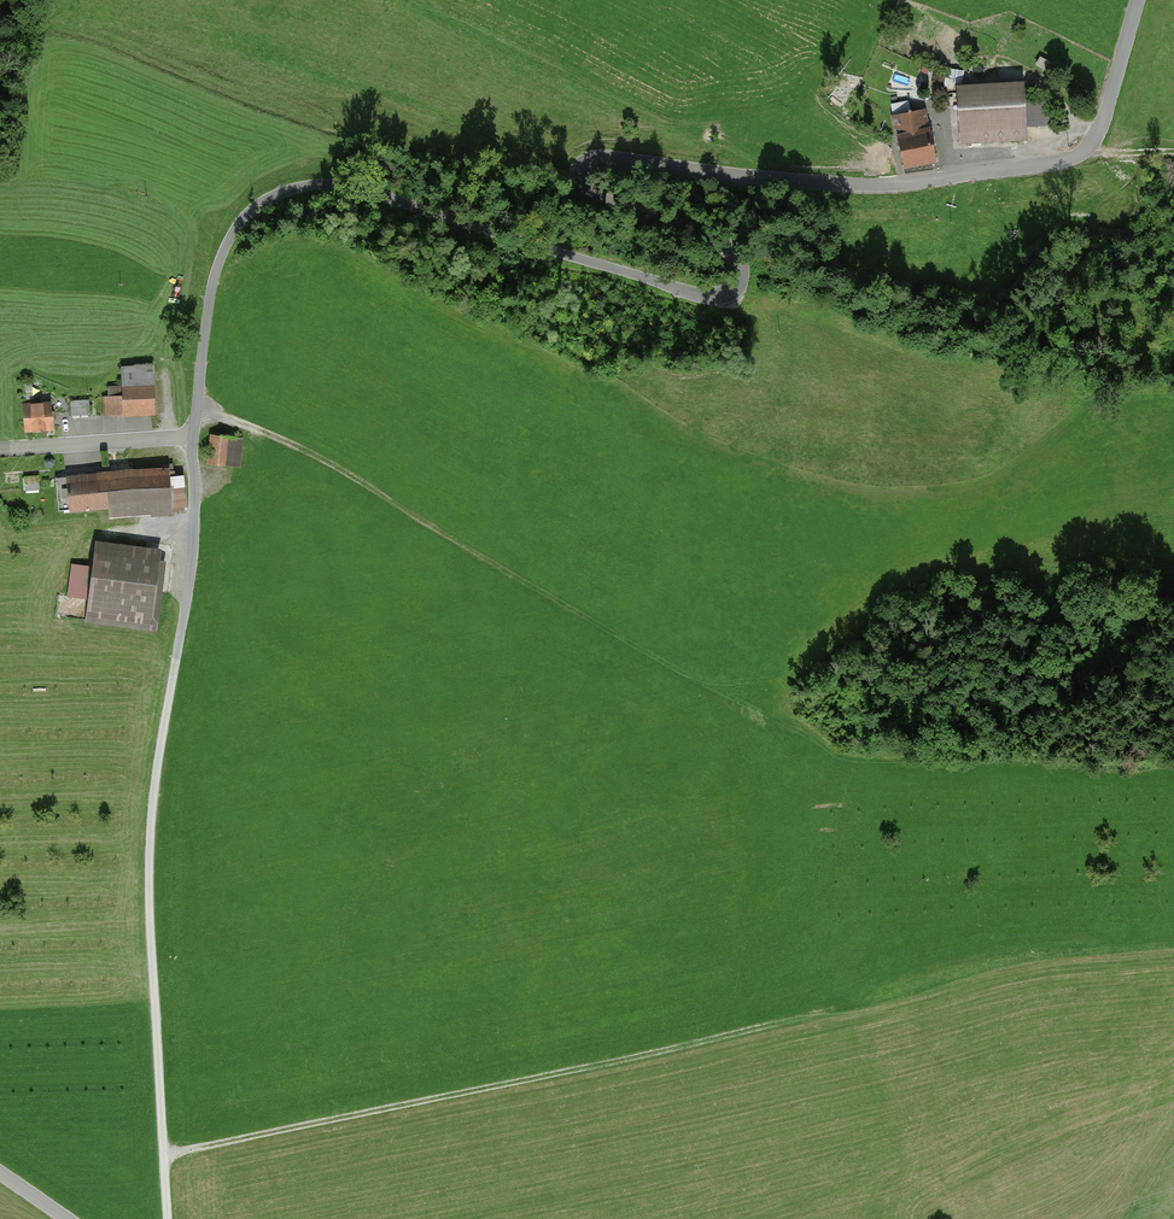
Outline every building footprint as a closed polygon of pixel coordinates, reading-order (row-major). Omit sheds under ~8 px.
[(955,87),(959,147),(1026,142),(1023,83),(955,87)] [(933,162),(926,109),(894,113),(901,166),(933,162)] [(106,414),(153,414),(152,367),(120,367),(121,393),(105,393),(106,414)] [(68,416),(87,415),(87,402),(68,402),(68,416)] [(52,432),(50,403),(21,405),(23,434),(52,432)] [(244,441),(210,437),(207,463),(242,466),(244,441)] [(164,489),(162,472),(65,480),(68,512),(107,509),(107,515),(186,508),(185,487),(164,489)] [(39,490),(38,476),(24,477),(26,491),(39,490)] [(151,632),(162,548),(90,539),(87,566),(72,564),(68,597),(90,600),(87,624),(151,632)]
